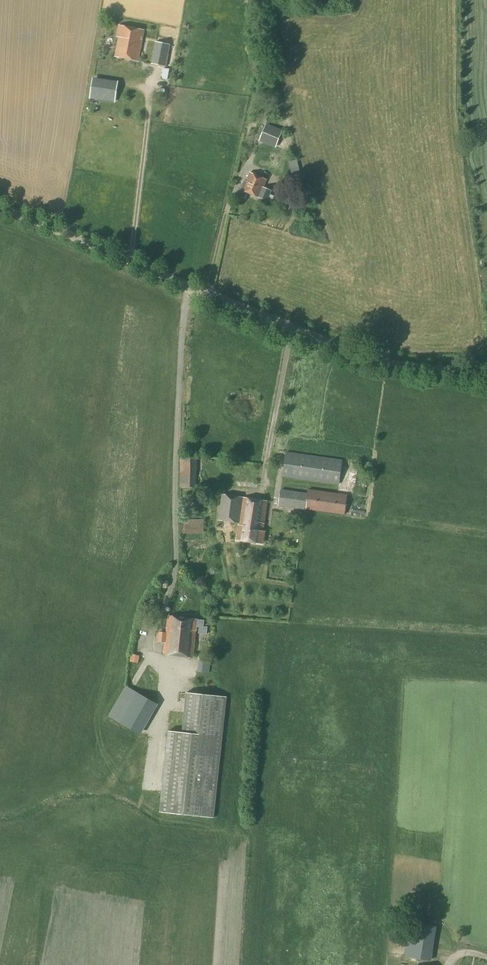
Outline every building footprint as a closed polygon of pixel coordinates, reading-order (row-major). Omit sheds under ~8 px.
[(138,61),(144,30),(119,25),(117,37),(119,37),(115,57),(138,61)] [(165,66),(169,45),(155,42),(151,64),(165,66)] [(173,78),(174,69),(167,68),(166,77),(173,78)] [(114,101),(117,82),(93,78),(90,98),(114,101)] [(275,148),(283,131),(266,124),(259,141),(275,148)] [(297,160),(288,162),(293,178),(302,175),(297,160)] [(264,188),(267,180),(250,173),(246,182),(244,181),(240,190),(267,201),(271,191),(264,188)] [(294,212),(298,200),(289,197),(285,209),(294,212)] [(338,484),(342,460),(286,452),(283,476),(338,484)] [(195,488),(196,458),(180,457),(180,487),(195,488)] [(346,495),(308,490),(307,494),(281,490),(279,506),(344,514),(346,495)] [(262,532),(267,502),(222,495),(218,520),(241,523),(240,526),(239,526),(239,528),(237,540),(264,544),(265,532),(262,532)] [(182,534),(204,533),(203,520),(182,520),(182,534)] [(207,627),(204,627),(204,620),(198,620),(198,619),(168,616),(167,633),(158,632),(157,642),(166,642),(164,654),(193,658),(196,631),(197,631),(197,627),(199,627),(198,634),(206,635),(207,627)] [(140,656),(131,654),(130,661),(138,663),(140,656)] [(209,673),(210,661),(198,660),(197,672),(209,673)] [(141,735),(158,705),(126,686),(108,716),(141,735)] [(213,818),(226,697),(186,693),(182,733),(168,731),(160,812),(213,818)] [(437,927),(410,923),(409,929),(435,934),(437,927)] [(431,961),(432,954),(405,950),(404,957),(431,961)]
